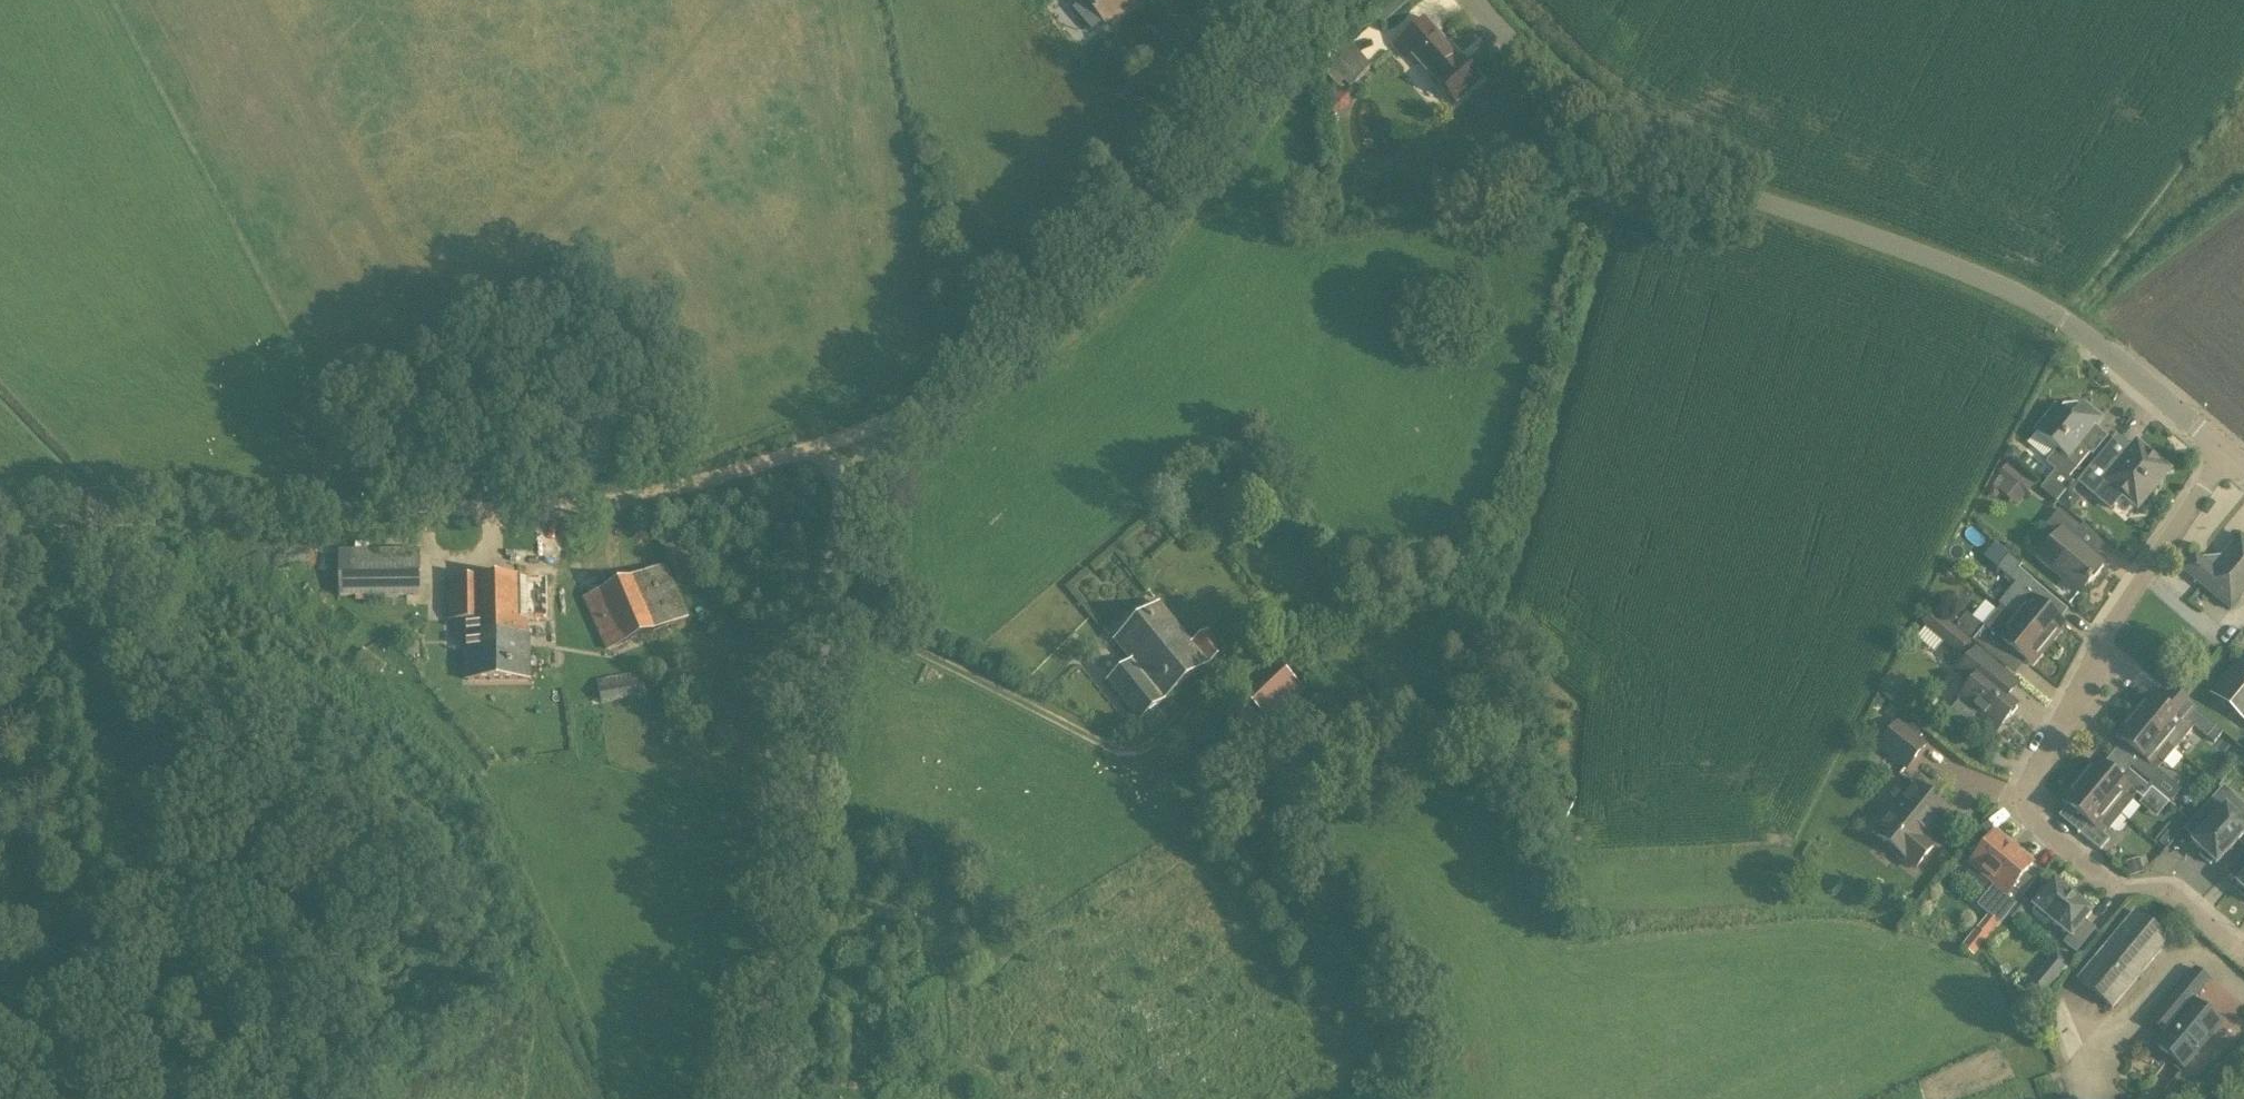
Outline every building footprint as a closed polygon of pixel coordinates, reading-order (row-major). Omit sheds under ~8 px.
[(1110,25),(1111,27),(1125,14),(1122,11),(1134,0),(1085,0),(1108,26),(1110,25)] [(1378,25),(1406,3),(1404,0),(1377,0),(1365,9),(1378,25)] [(1395,48),(1405,60),(1412,54),(1455,103),(1479,82),(1425,21),(1395,48)] [(1324,62),(1347,85),(1369,63),(1346,40),(1324,62)] [(2069,480),(2076,472),(2090,454),(2092,452),(2082,443),(2095,427),(2101,420),(2084,405),(2081,409),(2077,406),(2063,407),(2060,411),(2057,407),(2036,432),(2058,451),(2055,455),(2047,465),(2055,471),(2040,490),(2056,504),(2073,483),(2069,480)] [(2103,456),(2080,483),(2111,509),(2122,496),(2138,508),(2169,471),(2137,444),(2117,467),(2103,456)] [(1999,476),(1993,486),(2016,506),(2034,485),(2008,462),(1998,475),(1999,476)] [(2077,545),(2087,534),(2059,511),(2046,527),(2058,537),(2038,561),(2051,572),(2051,571),(2080,594),(2088,584),(2088,585),(2101,569),(2099,567),(2101,565),(2077,545)] [(2229,610),(2243,592),(2243,541),(2240,537),(2219,561),(2203,562),(2195,555),(2182,570),(2229,610)] [(340,552),(340,596),(420,595),(419,552),(340,552)] [(583,599),(606,652),(659,630),(664,642),(675,637),(671,626),(688,618),(666,567),(583,599)] [(2031,598),(2015,618),(2048,647),(2065,626),(2041,606),(2049,596),(2027,577),(2018,588),(2031,598)] [(548,579),(451,580),(451,619),(468,619),(468,680),(527,680),(526,619),(548,619),(548,579)] [(1107,683),(1139,722),(1208,664),(1226,650),(1207,628),(1190,642),(1159,605),(1114,642),(1131,663),(1107,683)] [(2031,667),(2032,667),(2048,647),(2015,618),(2002,607),(1985,627),(1984,628),(1973,642),(1996,661),(2007,647),(2031,667)] [(1971,641),(1934,612),(1923,627),(1959,656),(1971,641)] [(376,675),(383,663),(360,649),(353,661),(376,675)] [(1977,714),(1998,732),(2016,709),(2001,697),(2013,681),(1976,650),(1957,673),(1971,685),(1947,715),(1964,729),(1977,714)] [(2243,723),(2243,651),(2210,694),(2243,723)] [(1243,694),(1251,703),(1220,733),(1254,769),(1284,741),(1266,719),(1303,689),(1279,665),(1243,694)] [(641,673),(597,680),(601,704),(645,697),(641,673)] [(2150,696),(2133,717),(2174,751),(2175,750),(2168,744),(2185,725),(2150,696)] [(2194,709),(2185,720),(2208,739),(2217,728),(2194,709)] [(2174,751),(2133,717),(2116,737),(2141,758),(2132,768),(2155,787),(2164,776),(2157,771),(2174,751)] [(1898,721),(1876,747),(1904,770),(1926,744),(1898,721)] [(2096,761),(2079,782),(2121,817),(2134,801),(2132,800),(2136,795),(2143,801),(2152,790),(2129,772),(2121,782),(2096,761)] [(2121,817),(2079,782),(2062,802),(2087,823),(2078,833),(2101,852),(2110,841),(2103,834),(2107,829),(2109,830),(2121,817)] [(1871,828),(1874,830),(1872,833),(1895,852),(1892,855),(1911,870),(1913,867),(1916,869),(1933,848),(1924,840),(1947,811),(1916,786),(1894,814),(1890,810),(1888,813),(1885,811),(1871,828)] [(2193,844),(2202,853),(2199,856),(2211,866),(2213,863),(2216,866),(2243,836),(2243,825),(2236,818),(2243,809),(2243,807),(2224,789),(2216,798),(2216,799),(2205,811),(2214,820),(2193,844)] [(1995,886),(1978,907),(2000,925),(2020,901),(2010,893),(2033,865),(1995,834),(1993,837),(1989,837),(1983,844),(1984,847),(1970,865),(1995,886)] [(2065,945),(2076,954),(2095,931),(2085,923),(2092,914),(2077,902),(2077,901),(2070,895),(2070,896),(2054,883),(2033,909),(2036,911),(2033,914),(2047,926),(2049,922),(2070,939),(2065,945)] [(2134,915),(2078,982),(2111,1010),(2167,943),(2134,915)] [(2026,988),(2039,999),(2047,990),(2050,993),(2070,969),(2067,966),(2070,962),(2056,952),(2026,988)] [(2165,1007),(2178,1018),(2155,1046),(2184,1071),(2222,1026),(2193,1002),(2210,982),(2196,970),(2165,1007)]
